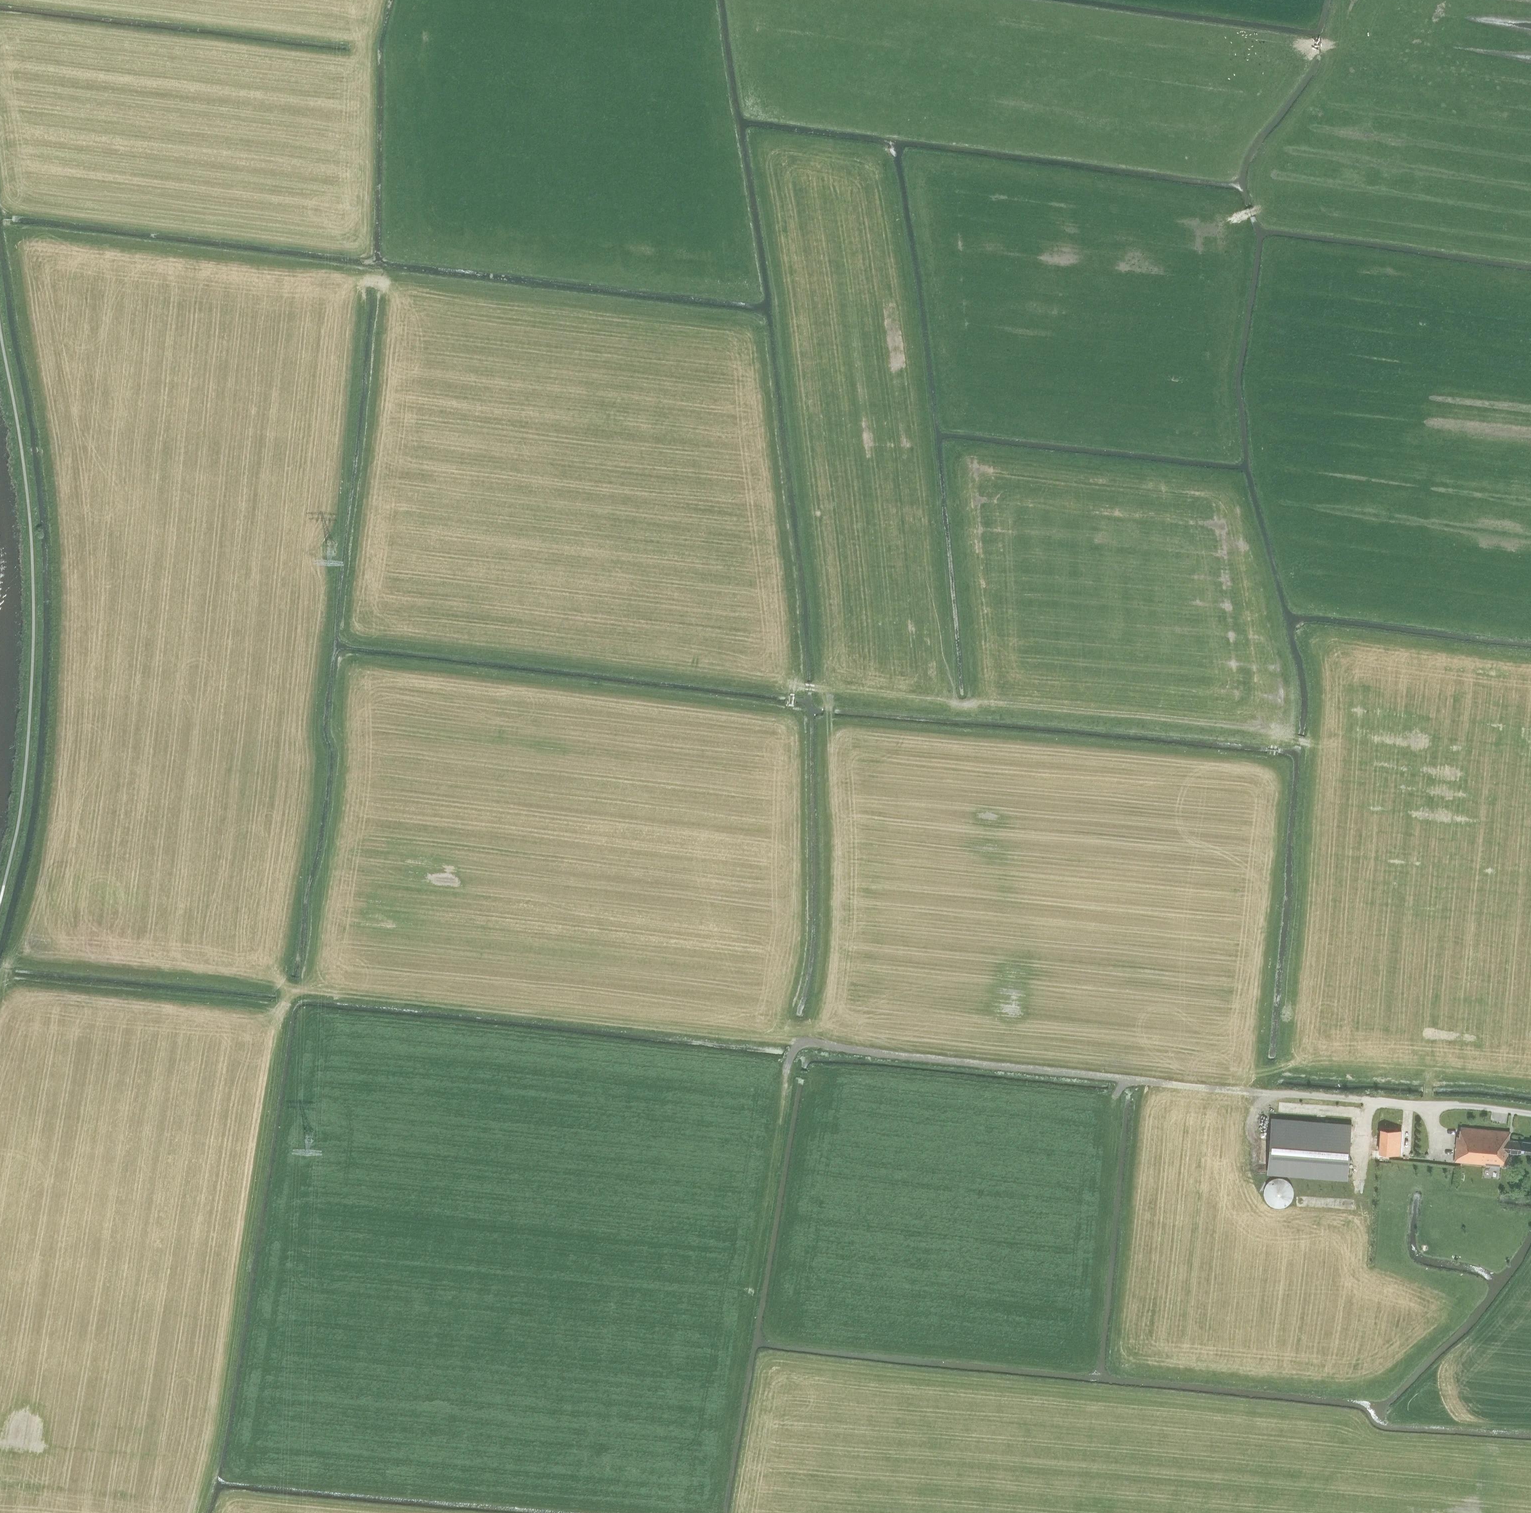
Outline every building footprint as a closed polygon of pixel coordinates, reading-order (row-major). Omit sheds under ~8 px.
[(1268,1172),(1347,1178),(1351,1126),(1272,1120),(1268,1172)] [(1509,1140),(1509,1132),(1460,1127),(1459,1136),(1457,1136),(1455,1160),(1506,1166),(1507,1151),(1530,1154),(1530,1142),(1509,1140)] [(1400,1154),(1402,1130),(1381,1128),(1379,1152),(1400,1154)] [(1292,1192),(1292,1190),(1291,1187),(1290,1185),(1289,1184),(1288,1182),(1286,1180),(1284,1179),(1282,1178),(1280,1178),(1278,1178),(1275,1178),(1273,1178),(1271,1179),(1269,1180),(1268,1182),(1266,1183),(1265,1185),(1264,1187),(1264,1190),(1264,1192),(1264,1194),(1264,1196),(1265,1198),(1266,1200),(1268,1202),(1269,1203),(1271,1204),(1273,1205),(1275,1206),(1278,1206),(1280,1206),(1282,1205),(1284,1204),(1286,1203),(1288,1202),(1289,1200),(1290,1198),(1291,1196),(1291,1194),(1292,1192)]
